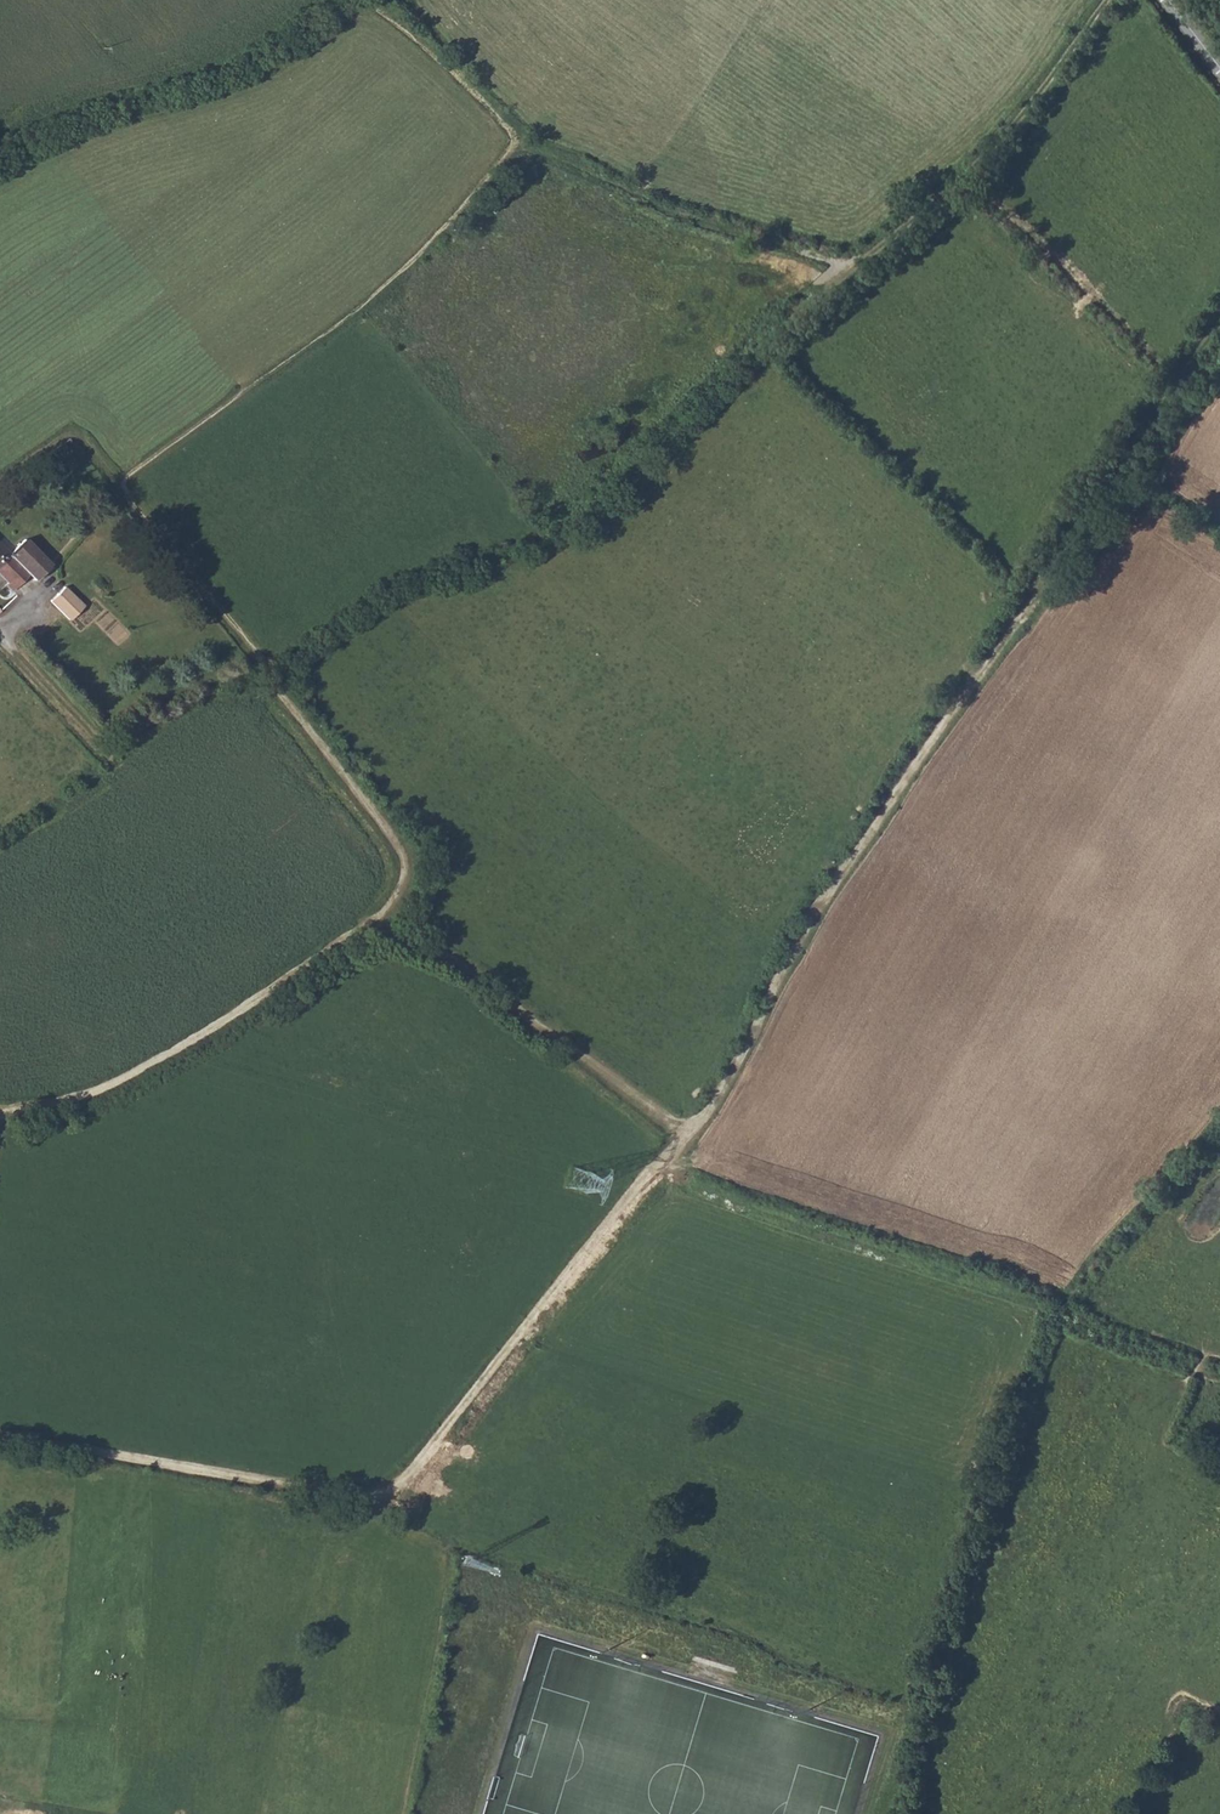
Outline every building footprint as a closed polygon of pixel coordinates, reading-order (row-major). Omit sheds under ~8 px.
[(15,544),(8,553),(0,545),(0,575),(9,583),(7,586),(16,595),(33,578),(35,580),(50,565),(22,537),(15,544)] [(82,603),(62,584),(48,599),(68,617),(82,603)]
